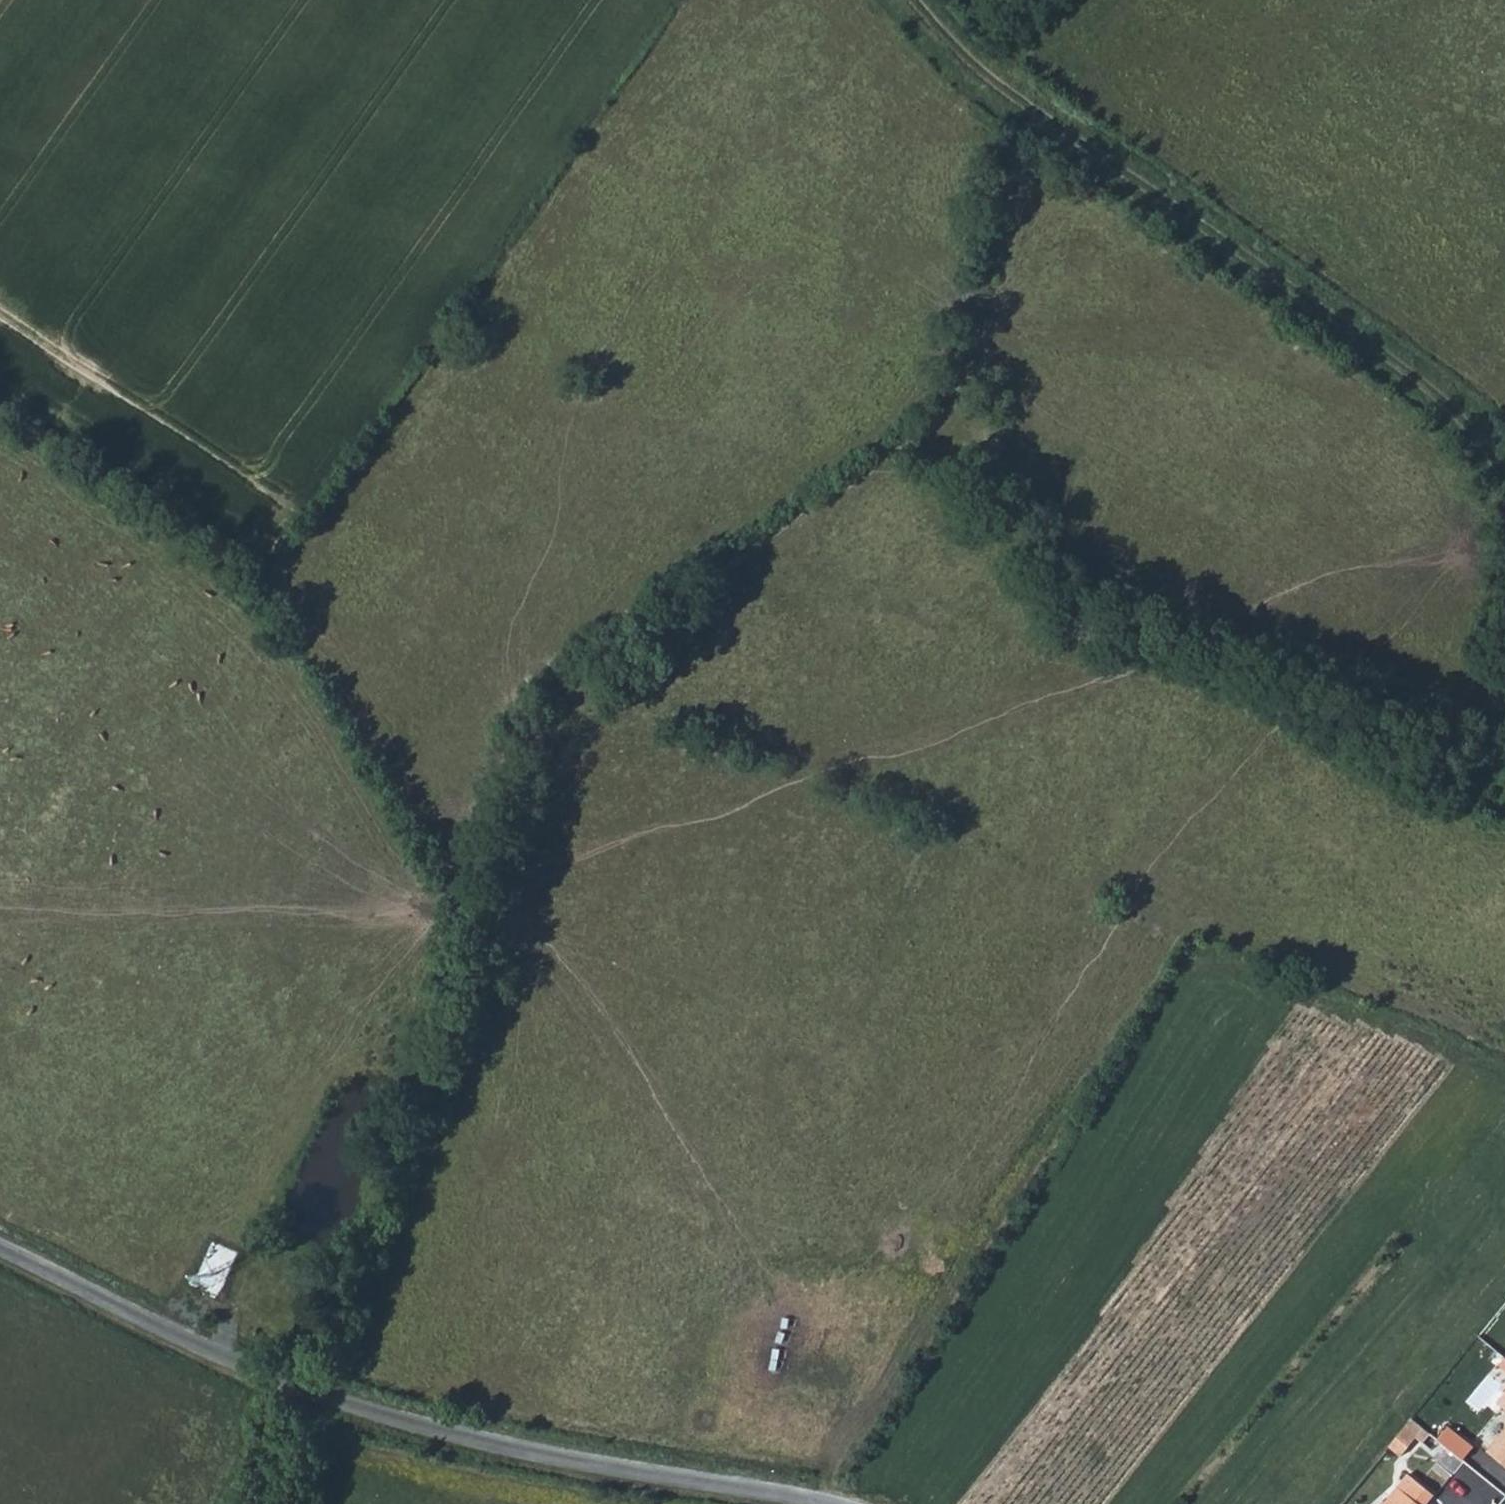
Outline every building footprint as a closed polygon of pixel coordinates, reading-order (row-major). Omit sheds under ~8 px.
[(1411,1421),(1389,1447),(1400,1456),(1415,1437),(1423,1443),(1429,1435),(1411,1421)] [(1435,1440),(1462,1461),(1472,1448),(1446,1427),(1435,1440)] [(1490,1449),(1504,1462),(1504,1431),(1490,1449)] [(1436,1497),(1410,1476),(1386,1503),(1430,1503),(1436,1497)]
